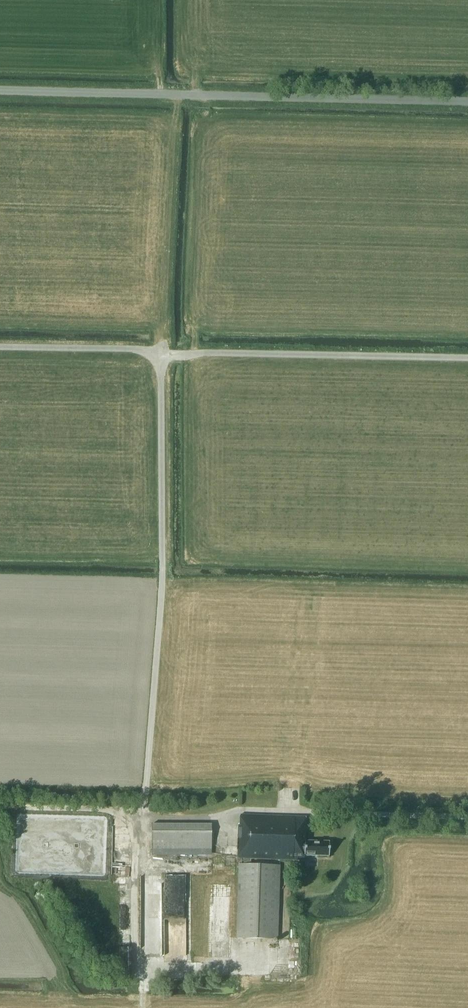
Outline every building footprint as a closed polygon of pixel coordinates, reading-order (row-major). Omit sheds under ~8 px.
[(329,856),(329,842),(305,841),(306,817),(240,815),(240,824),(238,824),(237,858),(244,859),(251,859),(305,860),(305,855),(329,856)] [(212,848),(212,824),(152,824),(152,848),(152,855),(212,855),(212,848)] [(237,930),(237,938),(277,939),(277,931),(279,865),(250,864),(251,859),(244,859),(244,863),(239,863),(237,930)]
